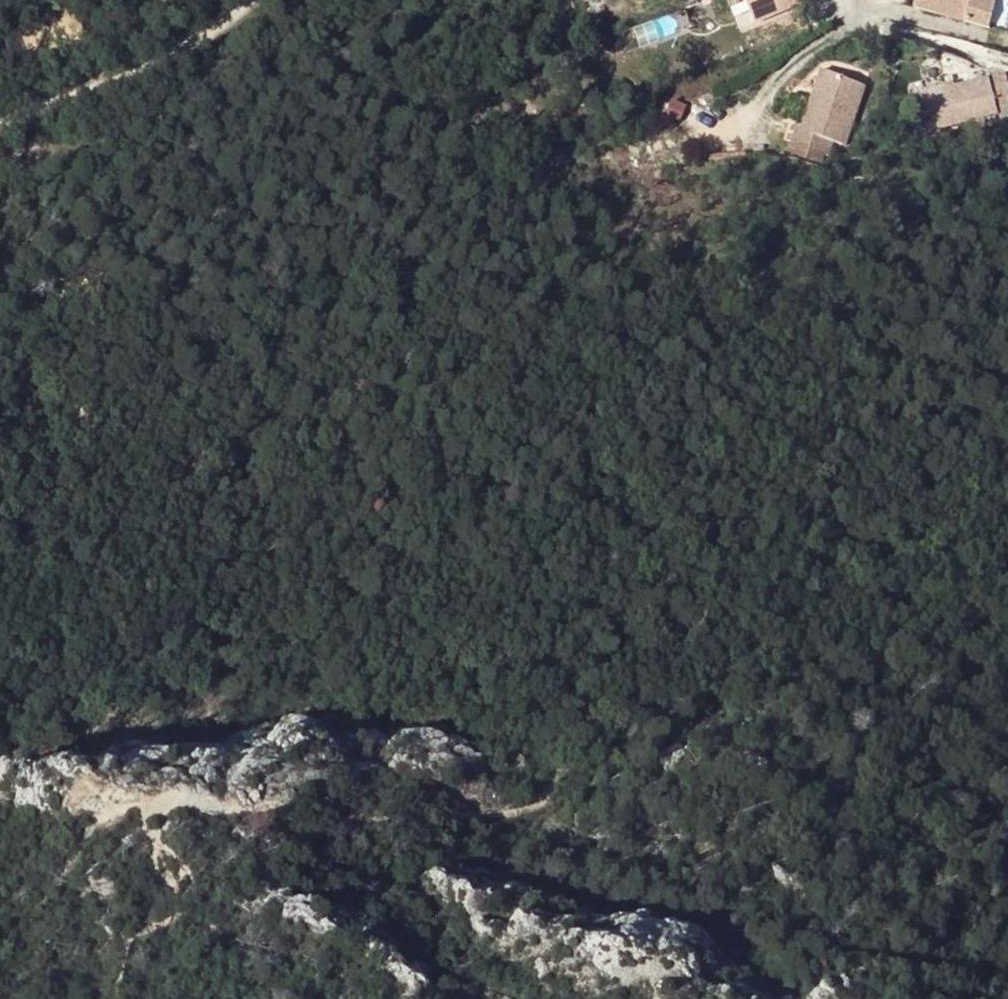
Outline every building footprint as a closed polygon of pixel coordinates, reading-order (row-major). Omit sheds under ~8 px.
[(763,21),(817,3),(815,0),(756,0),(763,21)] [(1000,11),(1003,0),(956,0),(1000,11)] [(689,12),(642,24),(647,42),(694,29),(689,12)] [(817,116),(810,114),(803,137),(855,152),(860,136),(863,137),(880,81),(843,69),(833,101),(822,98),(817,116)] [(943,93),(953,128),(1007,110),(1007,74),(943,93)]
